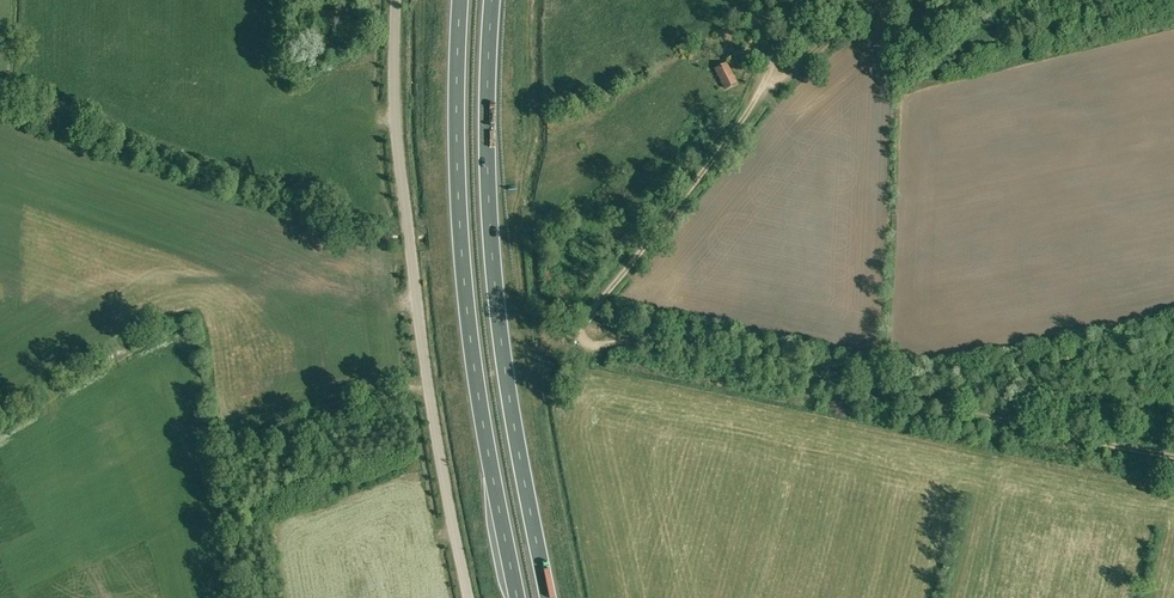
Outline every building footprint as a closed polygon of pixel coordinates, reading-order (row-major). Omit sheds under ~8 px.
[(725,89),(737,83),(726,63),(715,69),(725,89)]
